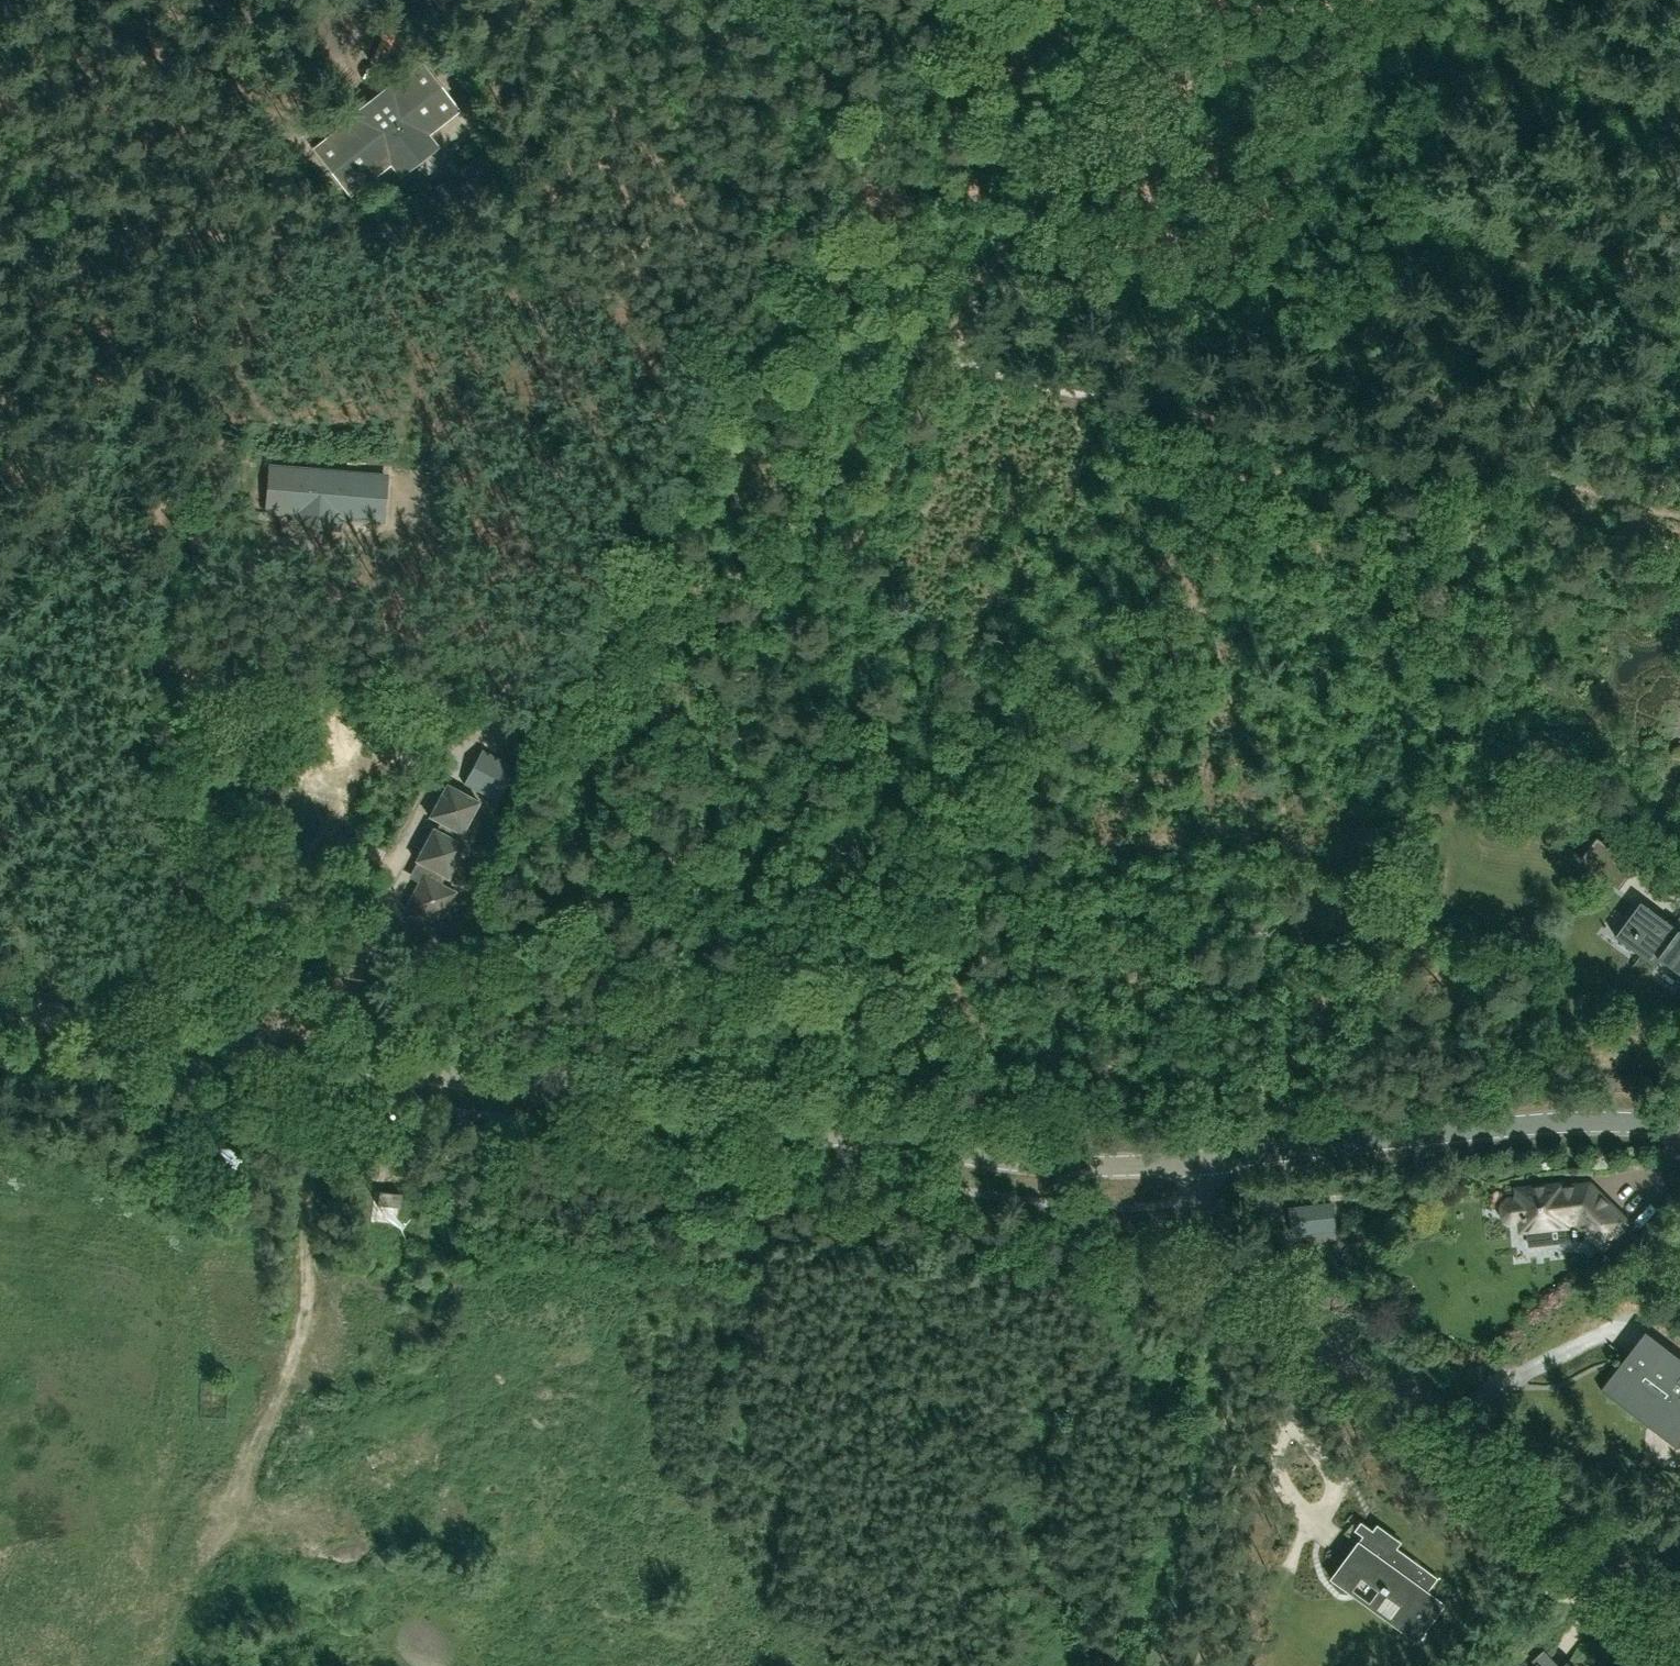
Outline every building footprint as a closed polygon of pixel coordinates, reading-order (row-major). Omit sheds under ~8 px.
[(420,66),(314,148),(351,194),(389,164),(428,134),(456,112),(420,66)] [(479,157),(409,210),(430,238),(501,185),(479,157)] [(270,467),(266,510),(382,520),(385,477),(270,467)] [(511,769),(479,753),(463,783),(495,799),(511,769)] [(405,908),(437,925),(454,892),(440,884),(444,877),(447,879),(464,846),(454,840),(458,833),(461,835),(479,802),(446,784),(428,817),(439,822),(435,830),(432,828),(414,861),(417,862),(411,872),(421,878),(405,908)] [(1579,859),(1619,889),(1636,866),(1596,836),(1579,859)] [(1641,903),(1616,937),(1654,965),(1660,958),(1679,973),(1679,932),(1641,903)] [(1503,1201),(1501,1205),(1501,1214),(1504,1218),(1508,1220),(1521,1219),(1521,1228),(1527,1228),(1528,1237),(1547,1235),(1546,1226),(1562,1224),(1564,1242),(1582,1240),(1588,1233),(1602,1247),(1626,1222),(1589,1186),(1560,1189),(1559,1186),(1518,1189),(1519,1197),(1506,1198),(1503,1201)] [(401,1194),(379,1192),(377,1206),(400,1208),(401,1194)] [(1290,1210),(1293,1238),(1336,1232),(1333,1205),(1290,1210)] [(1599,1267),(1609,1258),(1598,1247),(1588,1256),(1599,1267)] [(1645,1331),(1601,1390),(1615,1401),(1616,1400),(1621,1398),(1628,1407),(1628,1406),(1632,1413),(1634,1415),(1640,1417),(1664,1424),(1679,1428),(1679,1358),(1645,1331)] [(1392,1623),(1418,1642),(1446,1605),(1428,1592),(1438,1578),(1396,1547),(1394,1551),(1380,1541),(1382,1537),(1369,1528),(1359,1542),(1359,1541),(1332,1579),(1347,1591),(1360,1573),(1405,1606),(1392,1623)]
